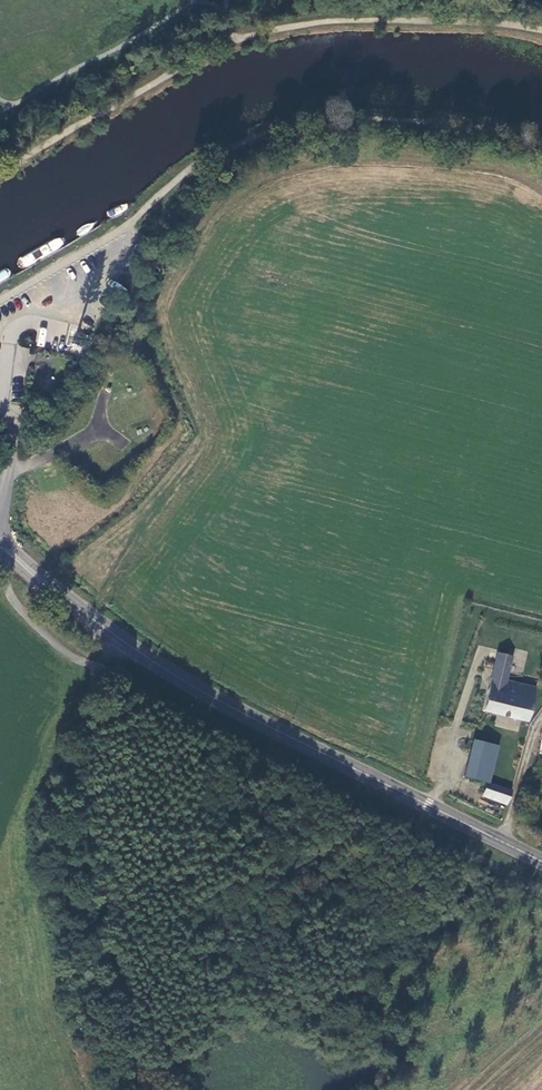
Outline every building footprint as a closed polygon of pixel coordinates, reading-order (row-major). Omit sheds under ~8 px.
[(48,391),(41,386),(38,390),(45,396),(48,391)] [(498,718),(524,725),(527,708),(541,711),(541,693),(488,681),(480,714),(498,718)] [(470,745),(491,750),(498,718),(480,714),(478,713),(470,745)] [(530,754),(537,755),(540,738),(532,738),(530,754)] [(470,745),(461,780),(486,785),(482,796),(505,805),(509,792),(497,787),(504,753),(491,750),(470,745)]
